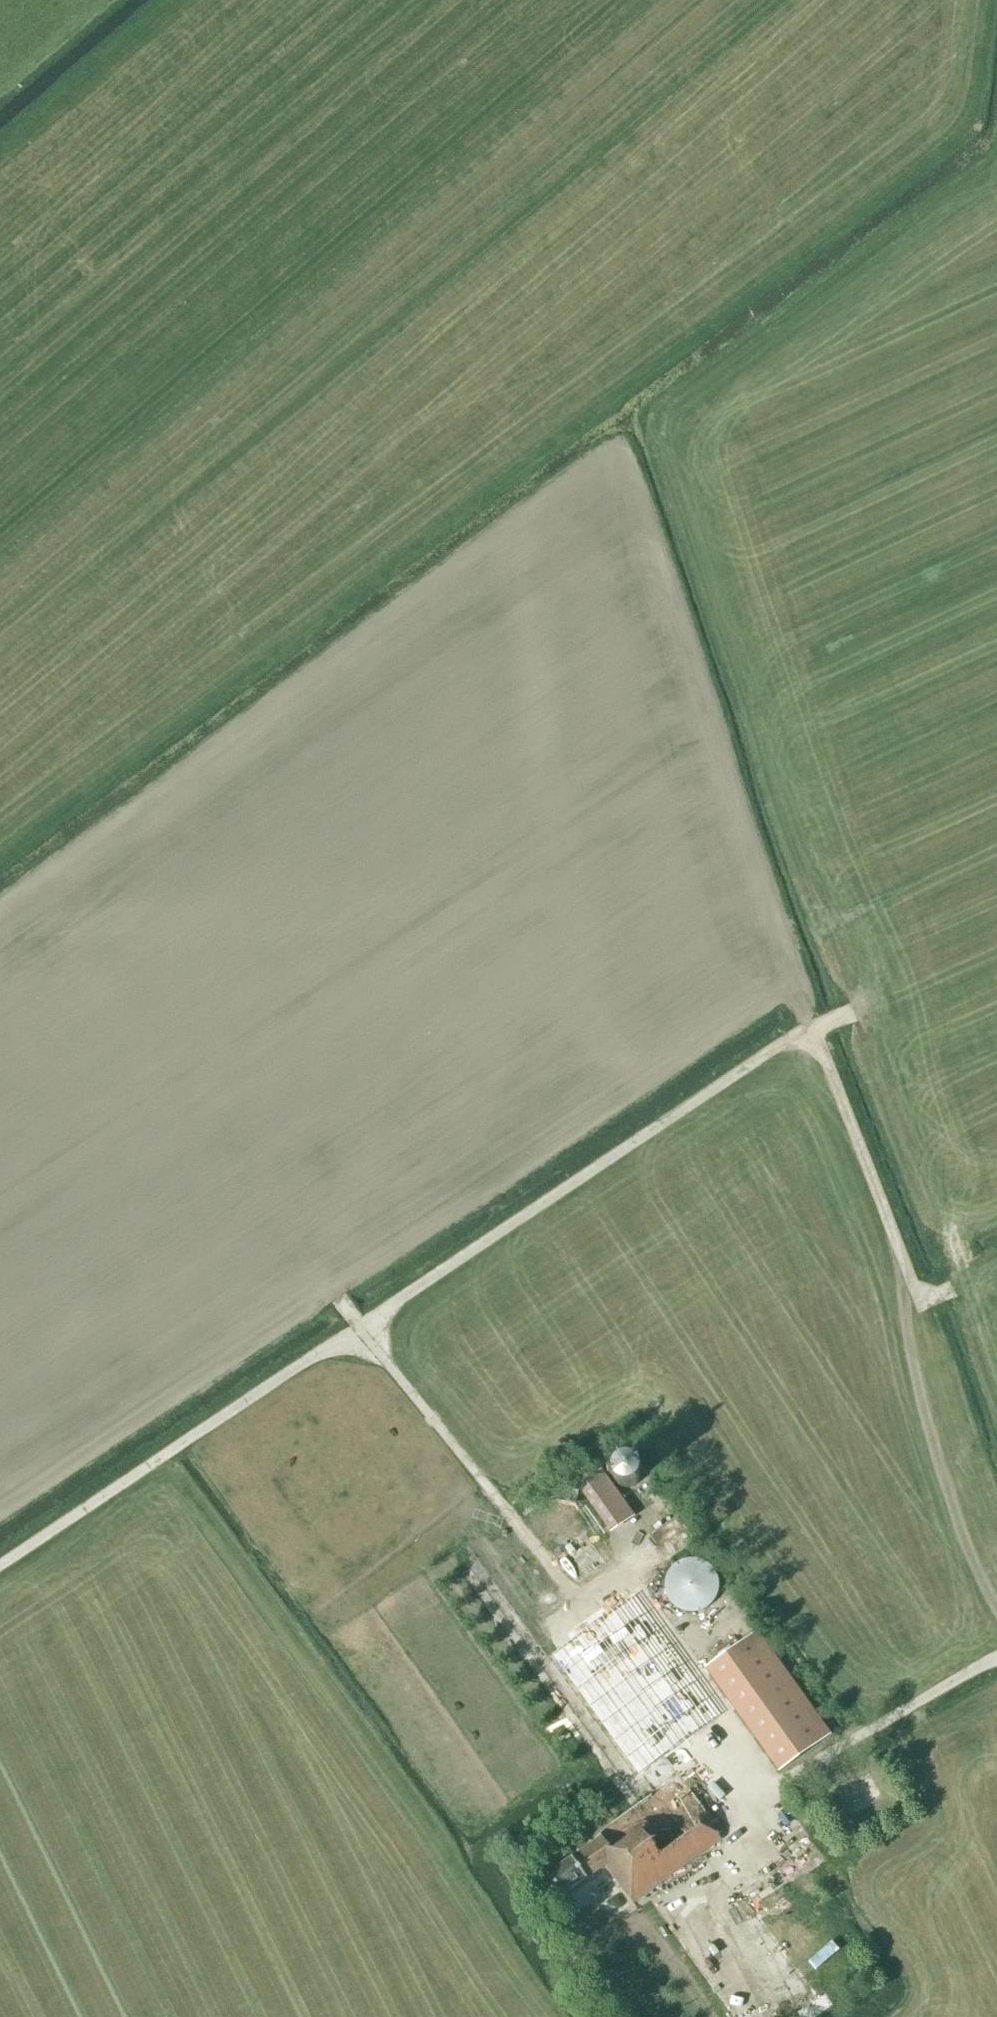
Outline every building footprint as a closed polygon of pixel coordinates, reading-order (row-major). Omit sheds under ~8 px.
[(640,1477),(641,1476),(640,1473),(640,1471),(639,1470),(639,1469),(638,1468),(637,1467),(636,1465),(633,1464),(631,1463),(628,1463),(625,1463),(623,1463),(622,1464),(620,1465),(618,1466),(618,1467),(616,1469),(616,1470),(615,1472),(615,1473),(615,1475),(615,1477),(615,1479),(615,1480),(616,1482),(616,1483),(618,1484),(620,1486),(622,1487),(625,1488),(627,1489),(630,1488),(632,1488),(634,1487),(636,1485),(638,1483),(639,1482),(640,1481),(640,1478),(640,1477)] [(579,1486),(608,1529),(631,1513),(601,1470),(579,1486)] [(665,1586),(666,1591),(667,1595),(669,1600),(672,1604),(676,1607),(680,1610),(685,1611),(689,1612),(694,1612),(699,1611),(704,1610),(708,1607),(712,1604),(715,1600),(717,1596),(718,1591),(719,1586),(718,1581),(717,1576),(715,1572),(712,1568),(708,1565),(704,1562),(700,1560),(695,1559),(690,1559),(685,1560),(680,1562),(676,1565),(673,1568),(670,1572),(667,1576),(666,1581),(665,1586)] [(633,1598),(553,1655),(639,1775),(641,1773),(655,1793),(599,1834),(601,1837),(548,1876),(563,1896),(605,1865),(633,1903),(721,1839),(709,1823),(712,1821),(704,1810),(716,1801),(696,1776),(685,1784),(679,1776),(678,1777),(664,1757),(720,1717),(633,1598)] [(756,1632),(705,1669),(780,1772),(832,1735),(756,1632)] [(762,1896),(754,1886),(744,1894),(752,1904),(762,1896)] [(800,1966),(796,1969),(776,1934),(748,1951),(786,2016),(806,2016),(824,2007),(800,1966)]
